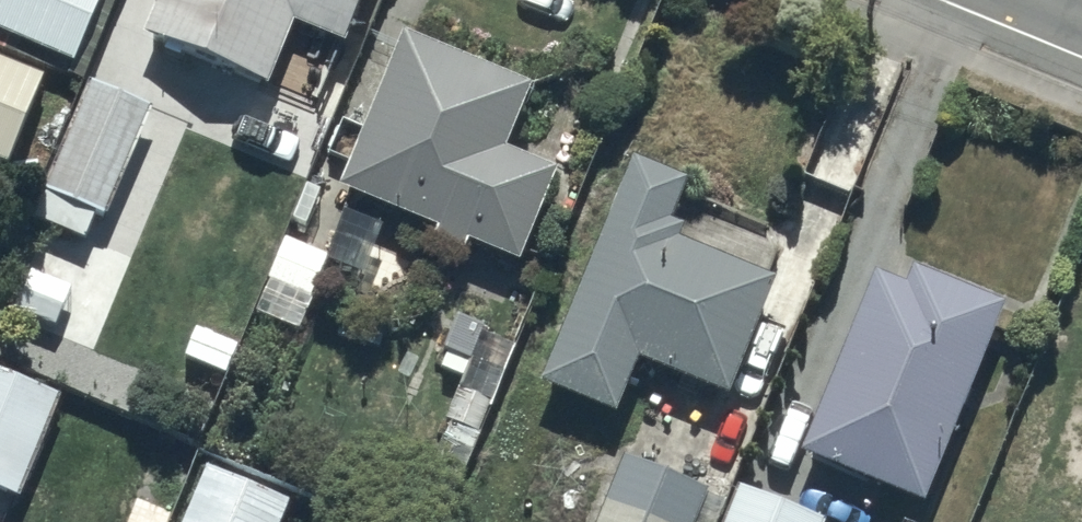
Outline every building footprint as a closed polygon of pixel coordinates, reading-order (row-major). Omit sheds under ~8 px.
[(75,83),(109,0),(0,0),(0,52),(75,83)] [(141,51),(264,104),(292,41),(340,61),(367,0),(164,0),(141,51)] [(518,280),(557,188),(505,166),(532,102),(403,48),(337,205),(436,247),(433,256),(464,269),(468,259),(518,280)] [(0,76),(0,174),(4,176),(39,93),(0,76)] [(149,117),(89,93),(36,231),(86,250),(96,224),(106,228),(149,117)] [(628,174),(535,401),(610,432),(633,377),(720,413),(767,298),(674,260),(679,248),(663,241),(682,196),(628,174)] [(329,261),(286,244),(268,293),(311,309),(329,261)] [(996,327),(989,324),(991,318),(909,284),(900,305),(869,293),(795,476),(910,521),(917,521),(996,327)] [(0,390),(0,505),(14,510),(53,411),(0,390)] [(491,408),(460,395),(443,432),(450,435),(442,453),(428,447),(408,493),(397,488),(385,515),(401,521),(441,521),(491,408)] [(1043,504),(1081,520),(1081,410),(1043,504)] [(619,471),(599,521),(692,521),(699,502),(619,471)] [(738,496),(728,521),(808,521),(738,496)]
